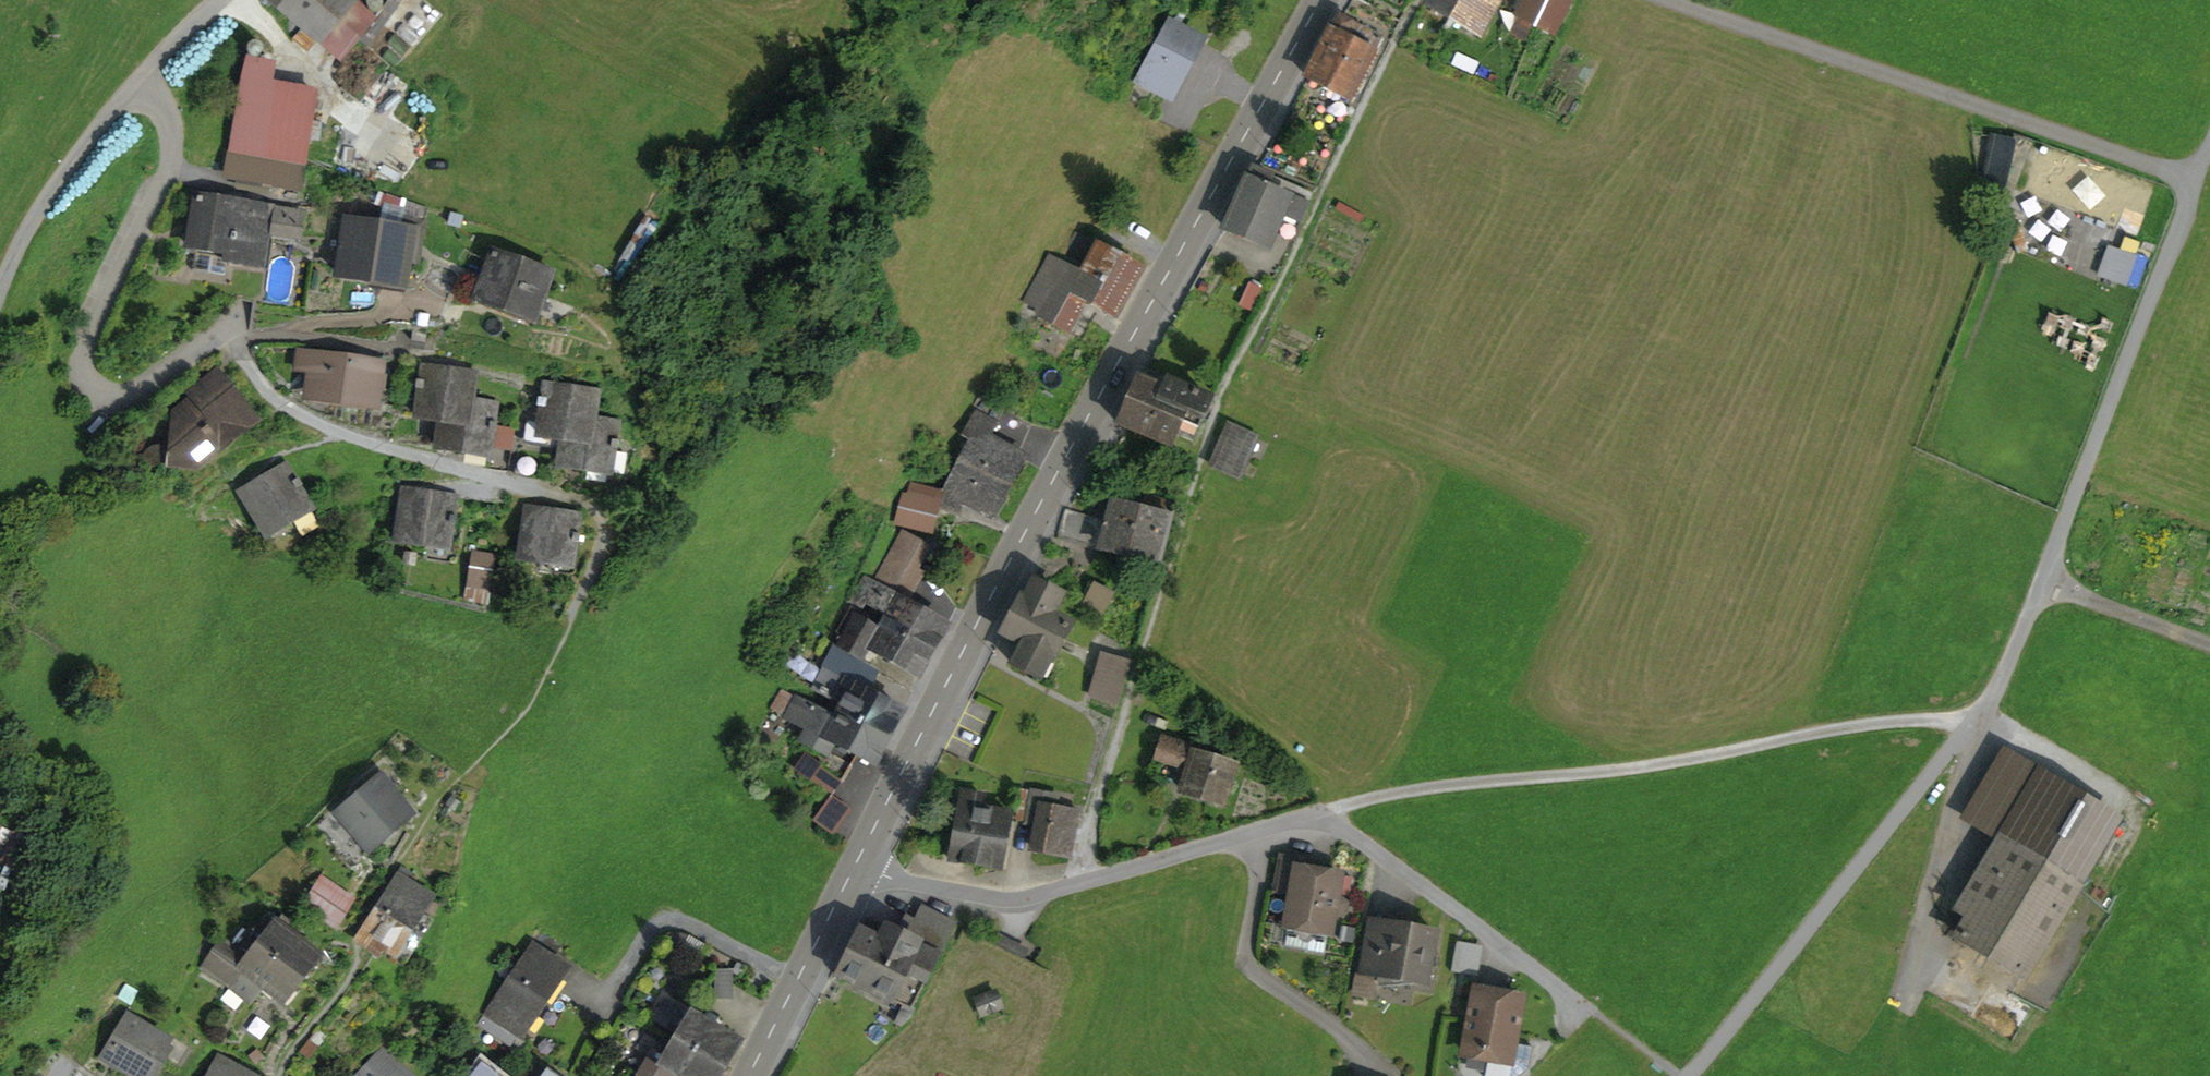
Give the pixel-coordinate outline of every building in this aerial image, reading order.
[(376,18),(368,12),(355,0),(274,0),(342,58),(376,18)] [(368,12),(366,6),(367,1),(368,0),(355,0),(368,12)] [(380,0),(368,0),(367,1),(366,6),(368,12),(377,13),(383,6),(380,0)] [(1401,9),(1406,0),(1397,0),(1394,5),(1401,9)] [(1431,5),(1456,20),(1467,0),(1434,0),(1431,5)] [(1501,0),(1467,0),(1456,20),(1482,34),(1501,0)] [(1519,13),(1536,23),(1548,0),(1526,0),(1519,13)] [(1572,0),(1548,0),(1536,23),(1555,32),(1572,0)] [(1351,100),(1382,38),(1338,15),(1307,77),(1351,100)] [(1141,73),(1174,92),(1203,41),(1183,29),(1168,21),(1140,73),(1141,73)] [(257,58),(263,52),(261,45),(253,43),(248,48),(251,57),(252,58),(254,58),(255,58),(257,58)] [(252,58),(251,57),(244,81),(232,151),(304,163),(315,95),(272,87),(277,63),(257,58),(255,58),(254,58),(252,58)] [(1169,101),(1174,92),(1141,73),(1135,83),(1169,101)] [(1994,144),(1986,180),(2003,184),(2013,143),(1993,138),(1992,144),(1994,144)] [(227,170),(301,183),(304,163),(232,151),(231,150),(227,170)] [(1298,224),(1311,194),(1253,169),(1226,228),(1267,245),(1272,231),(1277,216),(1298,224)] [(245,264),(247,256),(262,258),(266,231),(274,232),(298,236),(301,213),(197,196),(189,247),(196,248),(193,270),(225,275),(227,261),(245,264)] [(1272,231),(1292,238),(1298,224),(1277,216),(1272,231)] [(373,280),(374,272),(405,277),(412,231),(347,221),(339,275),(373,280)] [(245,266),(268,270),(274,232),(266,231),(262,258),(247,256),(245,264),(245,266)] [(1068,333),(1085,301),(1115,318),(1143,270),(1075,232),(1057,263),(1047,258),(1023,302),(1037,310),(1041,312),(1039,316),(1040,317),(1068,333)] [(478,295),(535,316),(551,274),(493,252),(478,295)] [(1251,309),(1260,289),(1250,284),(1241,304),(1251,309)] [(535,316),(478,295),(475,303),(532,324),(535,316)] [(1034,328),(1040,317),(1039,316),(1041,312),(1037,310),(1028,325),(1034,328)] [(315,356),(310,394),(374,403),(376,389),(378,373),(380,365),(315,356)] [(442,420),(467,424),(470,402),(474,374),(424,368),(423,382),(417,381),(416,388),(422,389),(418,417),(442,420)] [(190,391),(195,396),(219,377),(214,371),(190,391)] [(376,389),(383,390),(385,374),(378,373),(376,389)] [(171,465),(192,450),(215,451),(254,420),(219,377),(195,396),(176,411),(171,465)] [(1167,379),(1163,387),(1139,377),(1119,424),(1171,447),(1177,433),(1193,440),(1211,398),(1167,379)] [(564,438),(589,442),(592,421),(596,394),(547,387),(545,400),(539,399),(538,406),(544,407),(542,422),(540,435),(560,438),(564,438)] [(972,459),(1009,482),(1024,458),(987,437),(1004,408),(980,394),(972,409),(977,412),(962,435),(971,439),(958,460),(968,466),(972,459)] [(492,423),(494,406),(470,402),(467,424),(442,420),(439,447),(486,454),(484,468),(508,471),(512,447),(489,444),(491,430),(496,431),(497,425),(497,424),(492,423)] [(560,438),(540,435),(542,422),(527,420),(523,445),(558,449),(560,438)] [(616,424),(592,421),(589,442),(564,438),(560,465),(609,472),(612,449),(618,450),(619,443),(614,442),(616,424)] [(489,444),(512,447),(514,428),(497,425),(496,431),(491,430),(489,444)] [(1212,464),(1219,467),(1236,429),(1228,426),(1212,464)] [(1236,429),(1219,467),(1240,476),(1256,438),(1236,429)] [(171,465),(195,468),(215,451),(192,450),(171,465)] [(517,455),(515,474),(542,478),(544,459),(517,455)] [(968,466),(958,460),(946,480),(947,491),(952,493),(944,507),(956,512),(963,500),(990,515),(1009,482),(972,459),(968,466)] [(242,492),(267,535),(310,510),(297,489),(302,486),(298,480),(294,482),(285,467),(242,492)] [(929,531),(939,493),(905,483),(895,521),(929,531)] [(447,547),(450,524),(455,525),(456,518),(451,517),(454,499),(405,492),(398,540),(425,544),(447,547)] [(1149,496),(1145,509),(1141,508),(1131,554),(1159,562),(1174,503),(1149,496)] [(1102,550),(1103,547),(1131,554),(1141,508),(1102,497),(1101,501),(1099,507),(1110,510),(1108,520),(1097,517),(1089,515),(1066,509),(1058,538),(1102,550)] [(1101,501),(1093,499),(1089,515),(1097,517),(1099,507),(1101,501)] [(529,510),(522,558),(570,565),(574,542),(579,543),(580,535),(575,534),(577,517),(529,510)] [(423,559),(456,563),(461,526),(455,525),(450,524),(447,547),(425,544),(423,559)] [(873,584),(904,601),(920,573),(914,569),(928,546),(903,531),(873,584)] [(475,554),(471,581),(490,584),(494,557),(475,554)] [(933,651),(947,626),(904,601),(873,584),(865,579),(852,602),(862,609),(865,605),(886,617),(882,623),(933,651)] [(1034,581),(1024,599),(1021,598),(1002,634),(1021,645),(1012,664),(1035,676),(1035,675),(1045,656),(1051,659),(1052,660),(1070,624),(1051,614),(1061,595),(1034,581)] [(1093,586),(1081,608),(1101,618),(1112,596),(1093,586)] [(855,616),(838,646),(848,652),(861,660),(868,648),(918,677),(933,651),(882,623),(878,630),(855,616)] [(848,652),(838,646),(825,638),(816,654),(838,666),(848,652)] [(868,692),(880,672),(861,660),(848,652),(838,666),(834,674),(868,692)] [(1117,704),(1130,662),(1103,654),(1091,696),(1117,704)] [(1035,675),(1041,679),(1051,659),(1045,656),(1035,675)] [(843,705),(839,711),(890,737),(904,711),(868,692),(834,674),(811,662),(800,681),(843,705)] [(875,765),(890,737),(839,711),(835,718),(783,689),(773,707),(786,717),(809,730),(803,741),(825,753),(831,742),(875,765)] [(1188,769),(1181,790),(1223,803),(1235,767),(1207,758),(1186,751),(1188,746),(1162,737),(1156,758),(1188,769)] [(1211,748),(1190,741),(1188,746),(1186,751),(1207,758),(1211,748)] [(809,777),(833,794),(841,782),(817,765),(809,777)] [(382,777),(337,814),(366,850),(412,813),(382,777)] [(2050,817),(2051,814),(1990,778),(1967,816),(2003,838),(1959,910),(1972,918),(1960,938),(2022,975),(2078,883),(2064,874),(2085,839),(2050,817)] [(950,859),(999,868),(1009,815),(979,809),(981,795),(963,791),(950,859)] [(1037,824),(1033,847),(1070,855),(1079,812),(1054,807),(1057,797),(1032,792),(1029,806),(1041,808),(1037,824)] [(452,797),(448,803),(455,809),(459,803),(452,797)] [(816,819),(833,832),(848,811),(830,799),(816,819)] [(1026,821),(1037,824),(1041,808),(1029,806),(1026,821)] [(1334,917),(1345,913),(1347,903),(1337,895),(1338,892),(1349,894),(1352,878),(1316,871),(1296,867),(1298,859),(1280,856),(1275,888),(1291,891),(1285,926),(1288,927),(1328,934),(1331,934),(1334,917)] [(1296,867),(1316,871),(1318,863),(1298,859),(1296,867)] [(2075,863),(2070,869),(2071,876),(2076,881),(2084,881),(2089,875),(2088,868),(2083,863),(2075,863)] [(411,873),(402,867),(373,914),(418,941),(430,920),(420,913),(431,896),(406,880),(411,873)] [(304,903),(334,924),(351,899),(319,878),(304,903)] [(914,1009),(911,1008),(953,923),(924,908),(917,922),(908,918),(900,934),(886,927),(883,934),(879,940),(861,931),(844,967),(837,969),(839,975),(841,980),(847,978),(904,1005),(895,1022),(901,1025),(910,1017),(914,1009)] [(390,957),(404,966),(418,941),(373,914),(363,930),(364,931),(362,941),(377,951),(383,942),(395,950),(390,957)] [(260,926),(268,931),(258,945),(298,977),(316,955),(296,938),(301,932),(282,917),(277,923),(267,915),(260,926)] [(1428,978),(1429,978),(1437,933),(1386,924),(1383,936),(1367,933),(1361,966),(1377,969),(1377,974),(1411,980),(1412,975),(1428,978)] [(1284,946),(1324,953),(1328,934),(1288,927),(1284,946)] [(479,1025),(511,1045),(564,968),(552,959),(560,946),(541,933),(479,1025)] [(259,982),(281,999),(298,977),(258,945),(245,961),(219,943),(203,966),(230,986),(236,978),(254,989),(259,982)] [(1465,949),(1461,969),(1472,971),(1476,951),(1465,949)] [(733,999),(733,970),(715,970),(715,999),(733,999)] [(1378,987),(1427,983),(1428,978),(1412,975),(1411,980),(1377,974),(1378,987)] [(1367,996),(1370,977),(1358,975),(1355,994),(1367,996)] [(247,998),(254,989),(236,978),(230,986),(247,998)] [(1533,1047),(1514,1044),(1522,998),(1500,994),(1500,992),(1476,987),(1465,1049),(1484,1053),(1488,1058),(1485,1075),(1519,1075),(1529,1069),(1533,1047)] [(1001,1008),(995,991),(976,999),(982,1015),(1001,1008)] [(652,1018),(678,1034),(675,1039),(723,1068),(738,1043),(713,1027),(701,1021),(664,998),(652,1018)] [(713,1027),(716,1022),(705,1015),(701,1021),(713,1027)] [(105,1057),(136,1075),(145,1075),(146,1074),(163,1047),(166,1040),(129,1018),(105,1057)] [(308,1059),(325,1038),(316,1030),(299,1051),(308,1059)] [(723,1068),(675,1039),(669,1049),(646,1035),(637,1049),(649,1057),(638,1075),(718,1075),(723,1068)] [(150,1075),(154,1075),(169,1051),(163,1047),(146,1074),(150,1075)] [(413,1074),(383,1048),(356,1075),(411,1075),(413,1074)] [(220,1057),(209,1075),(255,1075),(220,1057)] [(482,1063),(472,1075),(496,1075),(482,1063)]
